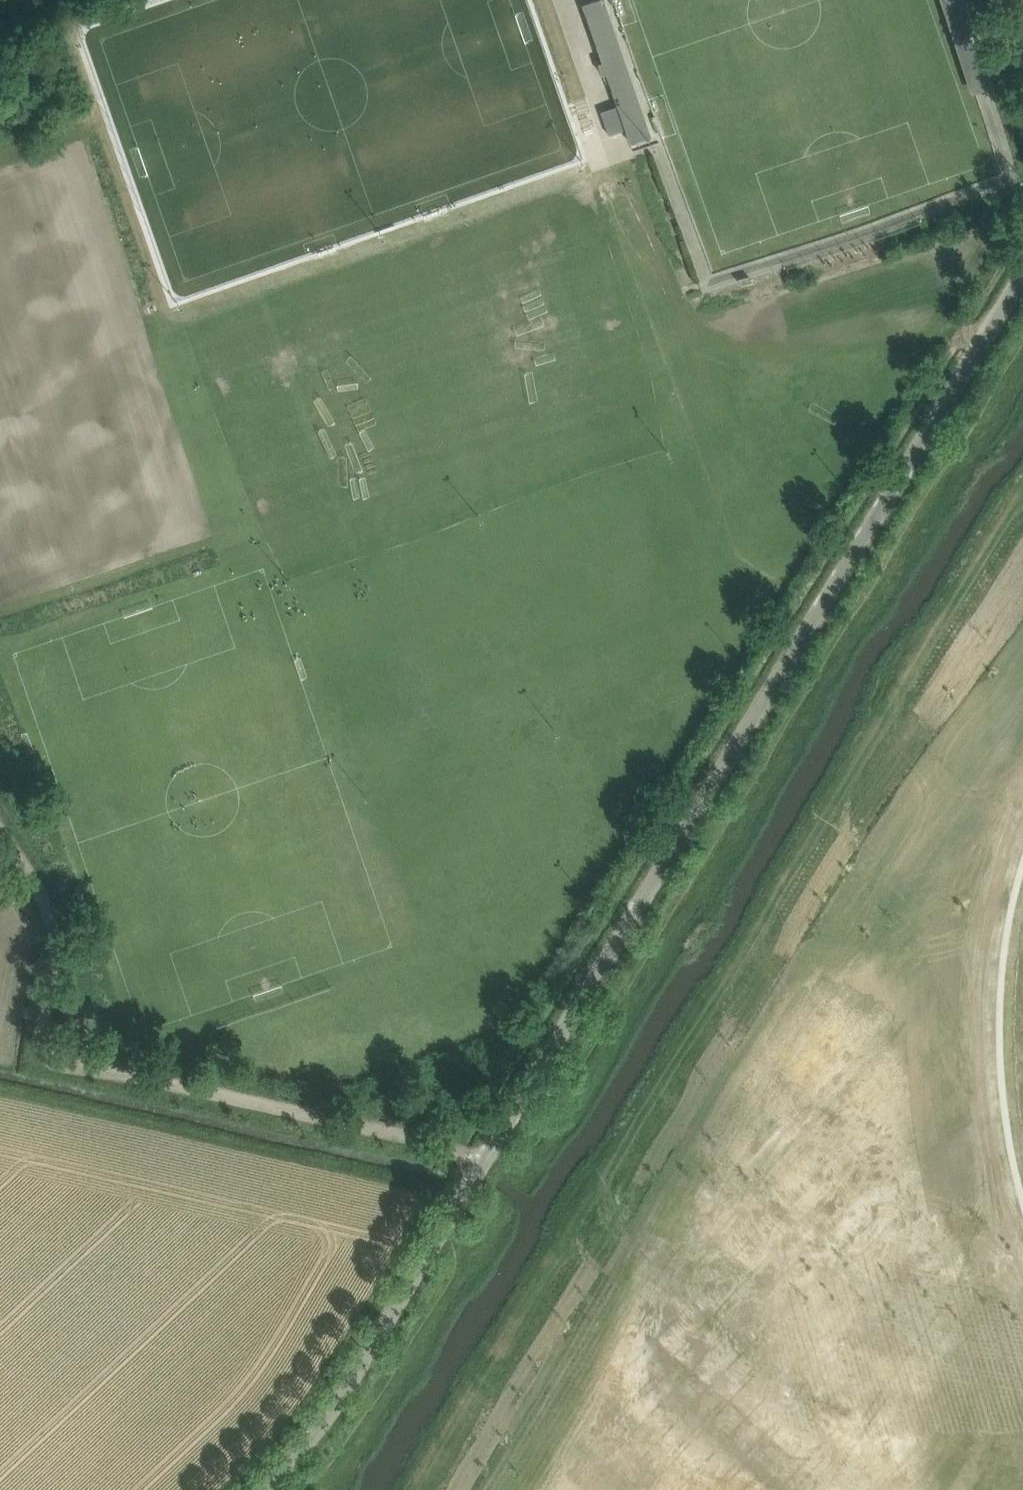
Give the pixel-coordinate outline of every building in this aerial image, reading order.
[(582,5),(616,106),(624,130),(630,145),(648,139),(652,137),(604,0),(597,0),(582,5)] [(624,130),(616,106),(600,112),(609,135),(624,130)]
